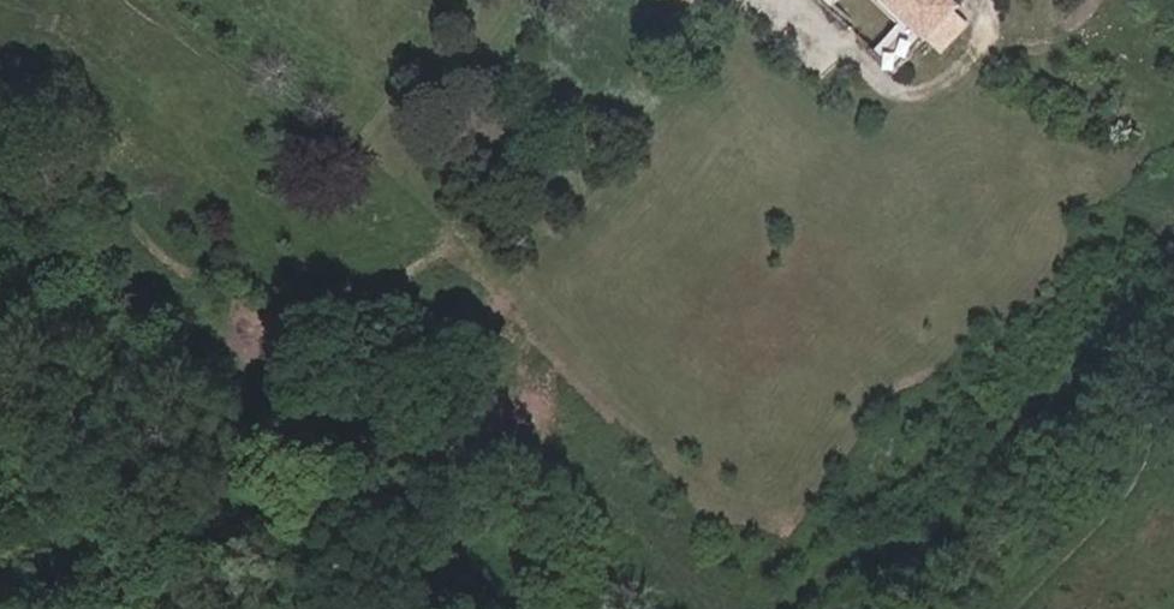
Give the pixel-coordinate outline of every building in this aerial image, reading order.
[(962,0),(828,0),(905,74),(971,9),(962,0)]
